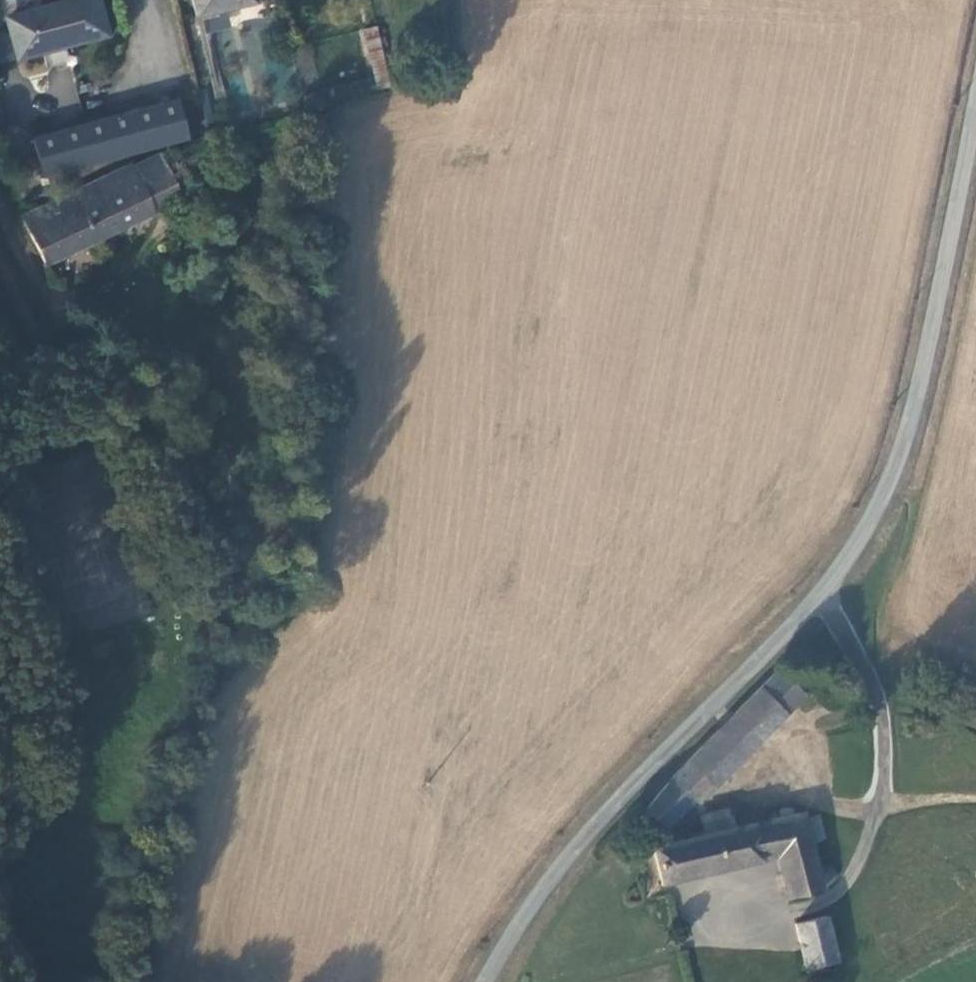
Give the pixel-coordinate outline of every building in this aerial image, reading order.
[(7,18),(18,59),(47,51),(50,58),(73,52),(72,45),(111,37),(102,0),(80,0),(7,18)] [(199,18),(258,2),(257,0),(195,0),(199,18)] [(386,72),(377,32),(368,34),(377,75),(386,72)] [(297,69),(304,100),(315,98),(307,66),(297,69)] [(46,177),(147,151),(192,140),(180,99),(35,137),(46,177)] [(31,237),(47,265),(180,196),(157,153),(23,221),(31,237)] [(736,716),(761,740),(804,695),(779,672),(736,716)] [(722,732),(747,755),(761,740),(736,716),(722,732)] [(722,732),(644,811),(667,832),(694,804),(698,807),(747,755),(722,732)] [(705,836),(654,848),(662,883),(762,859),(754,824),(733,829),(728,811),(700,818),(705,836)] [(806,812),(771,820),(779,855),(788,895),(821,887),(821,884),(826,884),(827,885),(832,885),(835,880),(835,872),(831,867),(824,867),(818,870),(811,843),(823,840),(818,815),(807,817),(806,812)] [(771,820),(754,824),(762,859),(779,855),(771,820)] [(838,961),(828,917),(795,924),(804,968),(838,961)]
